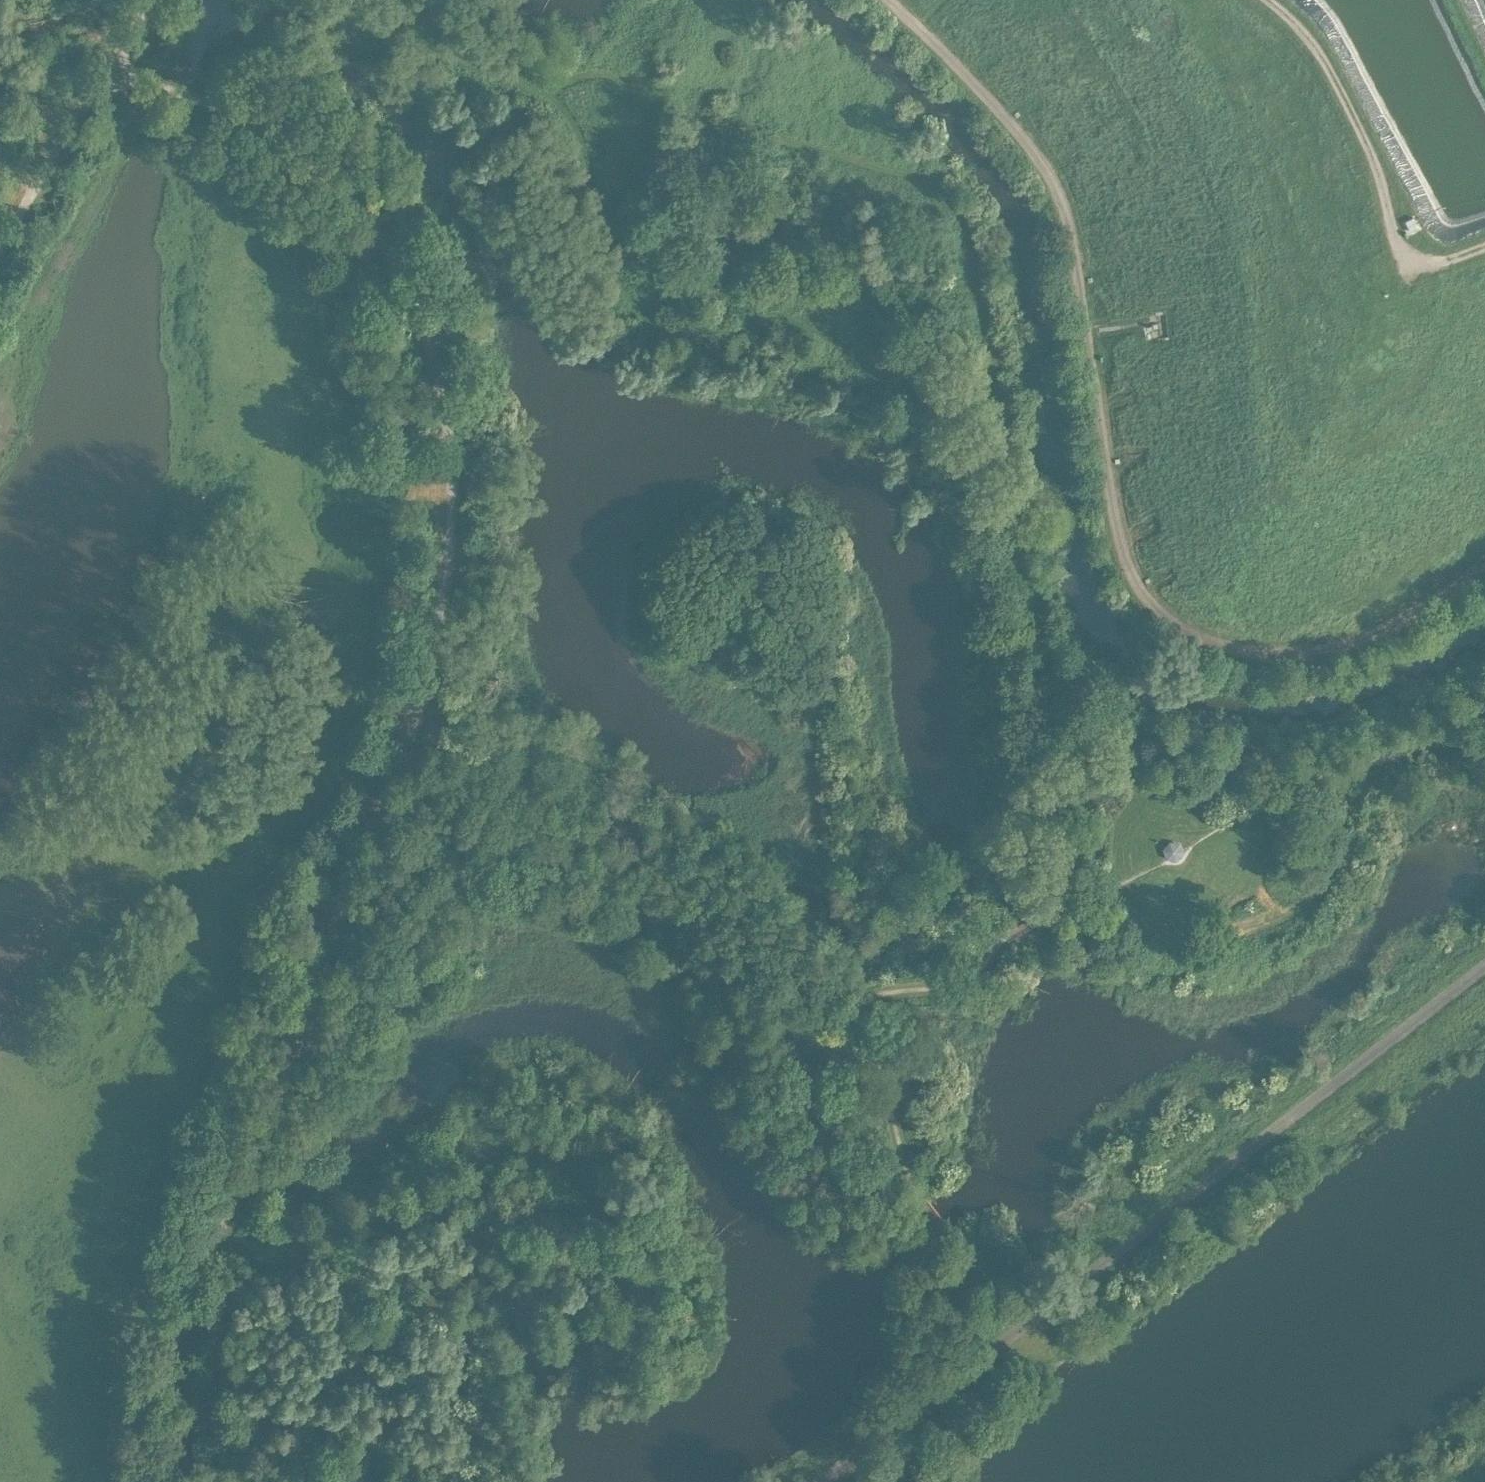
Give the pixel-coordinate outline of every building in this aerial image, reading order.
[(1184,852),(1180,843),(1169,842),(1162,852),(1166,860),(1178,861),(1184,852)]
